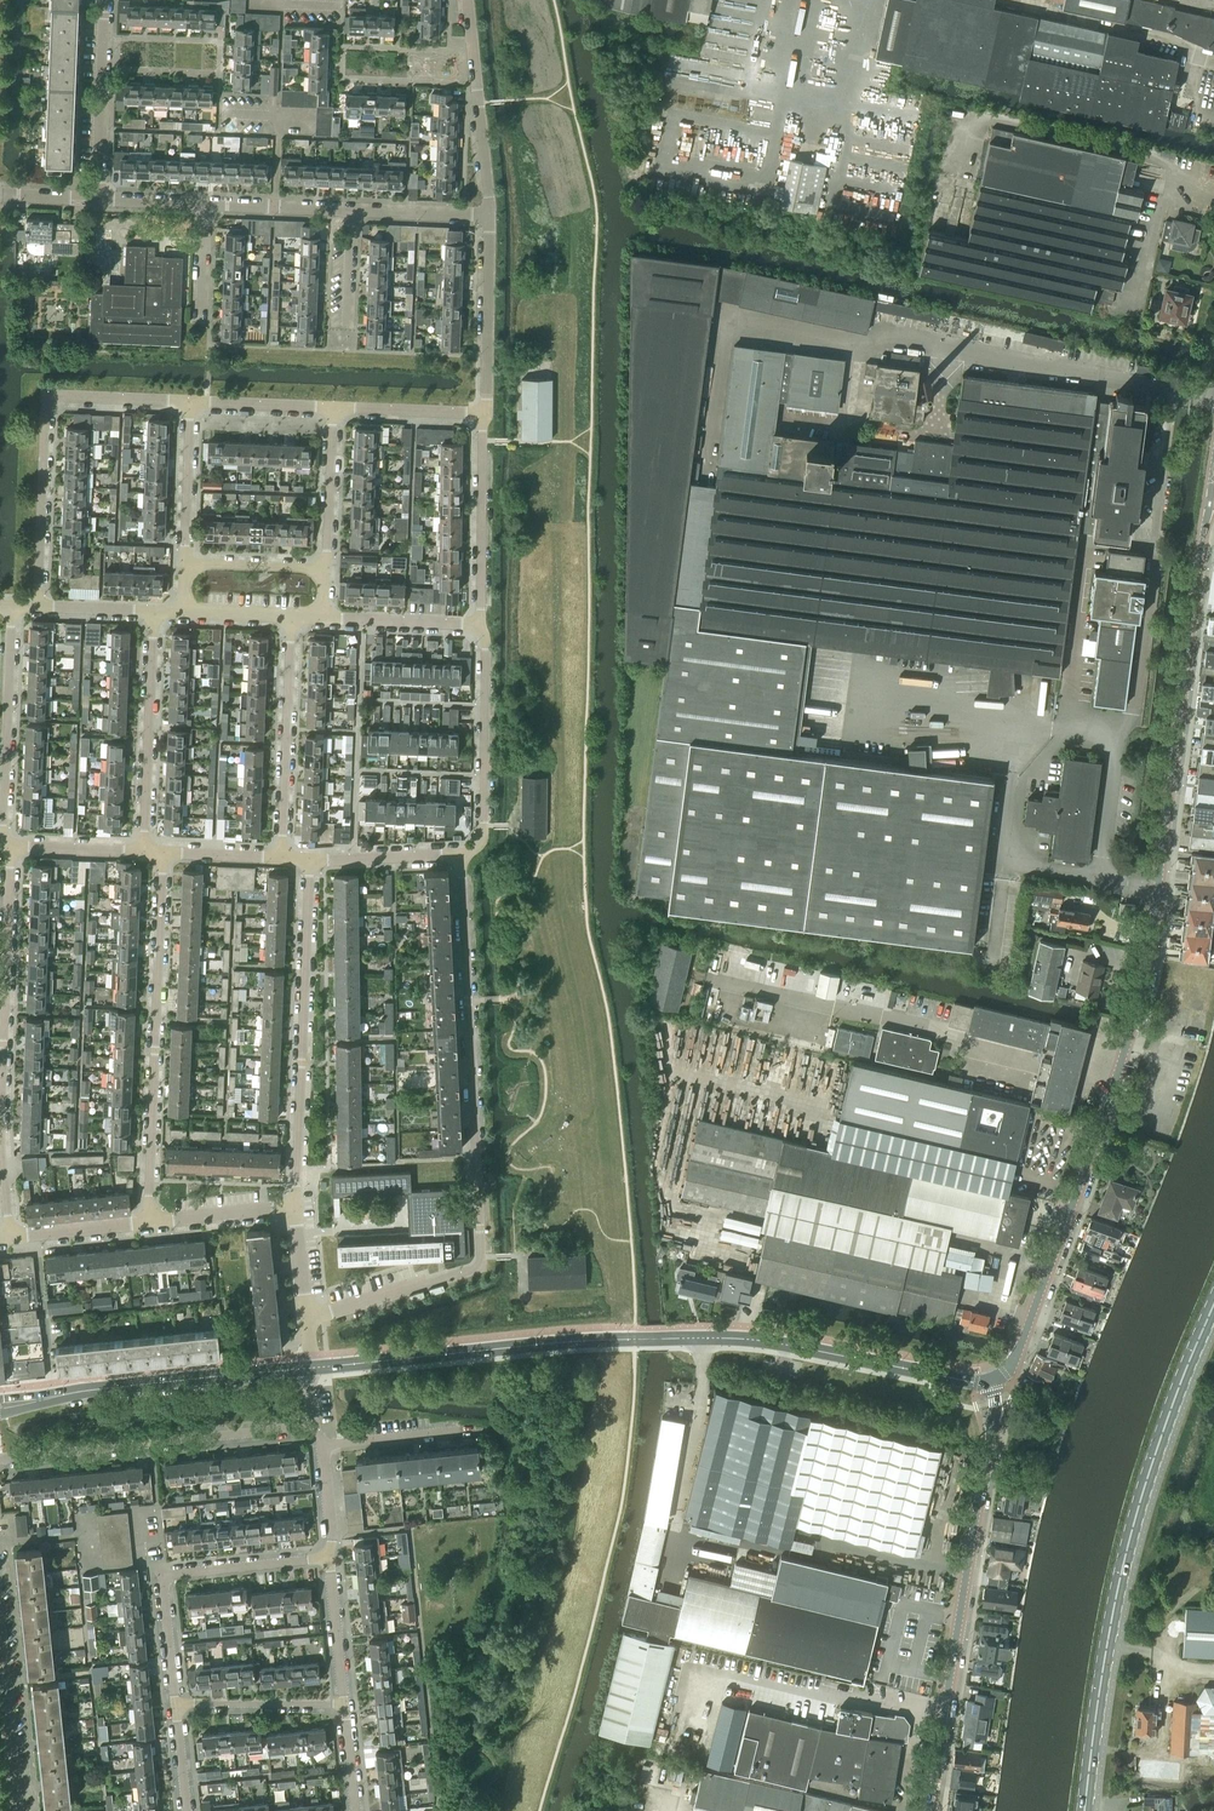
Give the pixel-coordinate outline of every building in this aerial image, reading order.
[(72,153),(79,0),(52,0),(45,164),(47,164),(46,175),(62,175),(62,168),(72,168),(72,153)] [(121,0),(120,20),(127,21),(127,26),(142,26),(143,6),(129,5),(130,1),(121,0)] [(187,8),(186,28),(201,28),(201,8),(194,8),(194,0),(187,0),(187,8)] [(601,5),(686,21),(687,19),(698,20),(707,22),(711,0),(602,0),(601,5)] [(880,37),(875,58),(892,62),(901,64),(900,66),(903,67),(918,0),(887,0),(880,37)] [(903,67),(1021,93),(1020,95),(1184,131),(1188,115),(1167,110),(1171,90),(1178,92),(1180,83),(1173,81),(1178,61),(1136,52),(1139,39),(989,7),(991,0),(918,0),(903,67)] [(1129,0),(1064,0),(1062,8),(1115,20),(1124,22),(1124,21),(1129,0)] [(1174,10),(1174,7),(1142,0),(1129,0),(1124,21),(1170,31),(1200,45),(1213,48),(1213,18),(1174,10)] [(201,8),(201,28),(215,29),(215,24),(225,24),(226,13),(229,13),(229,7),(229,6),(216,6),(216,1),(202,1),(201,8)] [(143,6),(142,26),(157,27),(157,7),(143,6)] [(422,6),(422,21),(442,21),(440,21),(440,16),(442,16),(442,7),(422,6)] [(157,7),(157,27),(171,27),(172,7),(157,7)] [(172,7),(171,27),(186,28),(187,8),(172,7)] [(350,15),(349,32),(355,33),(355,35),(364,35),(365,15),(365,8),(350,7),(350,15)] [(365,15),(364,35),(365,33),(369,33),(369,36),(379,36),(380,16),(365,15)] [(380,16),(379,36),(379,33),(384,34),(384,36),(394,36),(394,16),(380,16)] [(431,36),(439,36),(439,30),(442,31),(442,21),(422,21),(421,35),(413,35),(413,42),(430,43),(431,36)] [(310,40),(310,47),(328,48),(330,48),(330,38),(328,38),(328,33),(324,33),(324,29),(304,28),(304,39),(310,40)] [(233,29),(233,43),(253,44),(253,30),(251,30),(244,29),(233,29)] [(233,43),(232,58),(252,59),(259,60),(260,45),(253,45),(253,44),(233,43)] [(310,47),(309,62),(329,63),(330,53),(327,53),(328,48),(310,47)] [(232,58),(232,73),(251,73),(252,59),(232,58)] [(309,62),(309,77),(327,77),(329,77),(329,67),(327,67),(327,63),(329,63),(309,62)] [(232,73),(231,87),(234,87),(233,92),(246,93),(246,88),(251,88),(251,73),(232,73)] [(318,92),(318,106),(328,106),(329,82),(326,82),(327,77),(309,77),(308,91),(311,91),(318,92)] [(138,103),(139,83),(125,82),(124,91),(117,90),(116,109),(124,109),(125,102),(138,103)] [(153,103),(154,83),(139,83),(138,103),(139,103),(139,108),(145,108),(145,103),(153,103)] [(168,104),(169,84),(154,83),(153,103),(154,103),(153,110),(168,111),(169,104),(168,104)] [(182,105),(183,84),(169,84),(168,104),(169,104),(182,105)] [(197,105),(198,85),(183,84),(182,105),(197,105)] [(198,85),(197,105),(212,106),(212,105),(216,105),(217,92),(212,92),(212,85),(198,85)] [(346,112),(361,112),(362,92),(353,92),(353,95),(347,94),(346,112)] [(362,92),(361,112),(376,113),(376,92),(367,92),(367,95),(362,95),(362,92)] [(376,92),(376,113),(390,113),(391,93),(382,93),(381,96),(377,95),(377,93),(376,92)] [(391,93),(390,113),(405,114),(406,94),(396,93),(396,96),(391,96),(391,93)] [(432,94),(432,101),(439,102),(439,116),(459,117),(459,108),(457,108),(457,102),(451,102),(452,94),(432,94)] [(431,115),(430,130),(432,130),(458,131),(459,123),(456,122),(456,117),(459,117),(439,116),(431,115)] [(138,127),(138,119),(123,119),(123,127),(138,127)] [(360,130),(360,137),(367,137),(373,138),(374,126),(360,126),(360,130)] [(1009,145),(1012,131),(992,126),(989,140),(1009,145)] [(432,130),(432,136),(435,139),(435,145),(458,146),(458,137),(455,137),(456,132),(458,132),(458,131),(432,130)] [(989,140),(987,147),(979,182),(1137,218),(1143,190),(1119,184),(1125,157),(1081,147),(1012,131),(1009,145),(989,140)] [(136,141),(137,133),(122,132),(122,141),(136,141)] [(137,133),(136,141),(145,141),(145,133),(137,133)] [(225,137),(224,144),(224,146),(240,147),(240,137),(232,137),(225,137)] [(431,146),(431,159),(432,159),(437,160),(457,160),(457,151),(455,151),(455,146),(458,147),(458,146),(435,145),(432,145),(431,146)] [(114,169),(121,169),(120,178),(135,178),(136,158),(128,158),(128,151),(114,151),(114,169)] [(180,160),(179,180),(193,181),(194,161),(195,161),(195,153),(185,152),(180,152),(180,160)] [(150,179),(150,159),(136,158),(135,178),(150,179)] [(281,160),(280,175),(285,175),(285,185),(299,185),(300,165),(301,161),(301,159),(281,158),(281,160)] [(816,214),(827,166),(790,158),(780,206),(816,214)] [(164,180),(165,160),(150,159),(150,179),(164,180)] [(179,180),(180,160),(165,160),(164,180),(179,180)] [(437,160),(437,174),(457,175),(457,166),(454,166),(455,161),(457,161),(457,160),(437,160)] [(209,161),(195,161),(194,161),(193,181),(208,181),(209,161)] [(223,182),(223,162),(209,161),(208,181),(223,182)] [(237,183),(238,162),(223,162),(223,182),(237,183)] [(252,183),(253,163),(238,162),(237,183),(252,183)] [(253,163),(252,183),(267,184),(267,164),(253,163)] [(373,168),(372,188),(387,189),(388,169),(388,164),(373,163),(373,168)] [(300,165),(299,185),(314,186),(315,166),(300,165)] [(315,166),(314,186),(329,186),(329,166),(315,166)] [(329,166),(329,186),(343,187),(344,167),(329,166)] [(344,167),(343,187),(358,188),(359,168),(344,167)] [(359,168),(358,188),(372,188),(373,168),(359,168)] [(388,169),(387,189),(402,189),(403,169),(388,169)] [(410,172),(409,187),(417,187),(418,173),(410,172)] [(433,188),(433,196),(451,197),(451,189),(456,189),(456,180),(454,180),(454,175),(457,175),(437,174),(436,188),(433,188)] [(1137,218),(979,182),(967,238),(928,230),(918,272),(1090,310),(1097,282),(1121,288),(1128,259),(1121,258),(1131,217),(1137,218)] [(417,189),(409,189),(409,199),(417,199),(417,189)] [(78,252),(83,252),(84,224),(70,223),(69,229),(52,229),(53,219),(26,218),(25,239),(26,239),(26,244),(26,246),(27,248),(29,250),(30,251),(33,253),(35,253),(44,253),(44,252),(78,254),(78,252)] [(264,219),(263,235),(264,235),(270,235),(271,219),(264,219)] [(1173,220),(1169,239),(1172,240),(1170,248),(1183,252),(1186,252),(1189,251),(1192,250),(1194,249),(1195,247),(1197,245),(1197,243),(1200,230),(1192,227),(1192,224),(1173,220)] [(301,251),(319,252),(320,237),(317,237),(317,226),(304,225),(304,237),(302,236),(301,251)] [(241,234),(242,229),(229,228),(228,233),(226,233),(225,248),(243,249),(243,241),(250,241),(250,234),(249,234),(241,234)] [(445,257),(463,258),(464,243),(461,243),(462,229),(449,229),(448,243),(446,242),(445,257)] [(370,239),(370,254),(388,255),(388,256),(393,256),(393,255),(393,240),(386,240),(370,239)] [(90,340),(180,344),(181,306),(182,259),(154,257),(155,248),(126,247),(124,293),(92,292),(90,340)] [(225,248),(225,263),(242,264),(242,259),(247,259),(248,258),(249,249),(243,249),(225,248)] [(318,267),(319,252),(301,251),(300,266),(318,267)] [(630,353),(625,658),(665,662),(638,871),(636,892),(669,896),(668,908),(971,947),(974,926),(993,779),(926,771),(924,747),(907,748),(909,768),(791,753),(806,642),(990,666),(1013,669),(1059,675),(1064,638),(1068,638),(1069,625),(1066,624),(1078,531),(1093,416),(959,399),(953,445),(915,440),(914,448),(908,447),(907,451),(843,443),(838,480),(828,479),(828,484),(802,480),(806,453),(831,457),(833,441),(794,436),(795,432),(786,431),(786,434),(773,433),(778,401),(784,352),(734,346),(715,486),(698,484),(690,483),(694,447),(698,448),(700,448),(701,436),(698,435),(696,435),(698,416),(713,298),(866,332),(871,309),(938,323),(940,313),(874,299),(717,266),(630,252),(630,303),(631,302),(630,353)] [(370,254),(369,270),(387,270),(388,256),(388,255),(370,254)] [(462,273),(463,258),(445,257),(445,263),(438,266),(438,272),(445,273),(445,272),(462,273)] [(1157,257),(1154,270),(1161,271),(1164,258),(1157,257)] [(242,264),(225,263),(224,278),(242,279),(244,279),(246,279),(246,264),(242,264)] [(317,282),(318,267),(300,266),(300,281),(317,282)] [(369,270),(369,284),(386,285),(387,270),(369,270)] [(462,288),(462,273),(445,272),(445,273),(444,287),(462,288)] [(224,278),(223,293),(241,294),(241,287),(244,287),(244,279),(242,279),(224,278)] [(317,297),(317,282),(300,281),(299,296),(317,297)] [(369,284),(368,299),(386,300),(386,285),(369,284)] [(461,303),(462,288),(444,287),(444,288),(436,288),(436,302),(461,303)] [(1189,308),(1192,299),(1190,298),(1190,295),(1185,294),(1186,290),(1176,287),(1175,291),(1167,289),(1161,316),(1168,318),(1167,321),(1176,323),(1177,320),(1185,321),(1188,308),(1189,308)] [(223,293),(223,308),(240,309),(241,301),(248,301),(248,294),(241,294),(223,293)] [(299,303),(298,305),(298,311),(316,312),(317,297),(299,296),(292,296),(292,303),(299,303)] [(368,299),(367,314),(385,315),(390,316),(390,315),(391,301),(386,301),(386,300),(368,299)] [(461,318),(461,303),(436,302),(435,308),(443,309),(443,317),(461,318)] [(240,317),(240,309),(223,308),(222,323),(242,324),(247,324),(247,317),(240,317)] [(315,327),(316,312),(298,311),(298,326),(315,327)] [(367,314),(367,329),(384,330),(385,315),(367,314)] [(460,333),(461,318),(443,317),(442,332),(460,333)] [(1145,318),(1143,327),(1150,329),(1152,319),(1145,318)] [(242,339),(242,324),(222,323),(222,338),(222,342),(230,342),(231,338),(242,339)] [(298,326),(292,326),(291,332),(297,332),(297,340),(291,340),(291,345),(313,346),(314,342),(315,342),(315,327),(298,326)] [(367,329),(366,344),(366,348),(375,349),(383,349),(384,337),(390,337),(391,330),(384,330),(367,329)] [(459,348),(460,333),(442,332),(441,347),(459,348)] [(1025,332),(1023,342),(1061,351),(1063,341),(1025,332)] [(784,352),(778,401),(787,402),(787,403),(837,410),(844,360),(794,353),(784,352)] [(921,421),(923,404),(924,404),(925,404),(926,404),(927,404),(928,403),(928,402),(929,402),(929,401),(929,400),(929,399),(928,398),(927,397),(926,397),(925,397),(924,397),(924,395),(915,394),(920,356),(891,352),(889,366),(865,362),(864,373),(875,374),(870,415),(897,418),(896,426),(910,428),(911,420),(921,421)] [(1149,374),(1150,366),(1137,364),(1136,371),(1149,374)] [(962,375),(959,399),(1093,416),(1095,401),(1096,393),(962,375)] [(931,384),(931,383),(931,382),(931,381),(930,380),(930,379),(929,379),(928,379),(928,378),(927,378),(926,378),(925,378),(924,379),(923,379),(922,380),(922,381),(922,382),(921,382),(921,383),(921,384),(922,385),(922,386),(923,387),(924,387),(924,388),(925,388),(926,388),(927,388),(928,388),(929,387),(930,387),(930,386),(931,386),(931,385),(931,384)] [(522,379),(522,409),(517,409),(517,419),(522,419),(522,438),(552,439),(552,379),(522,379)] [(1093,416),(1078,531),(1125,537),(1128,513),(1137,514),(1145,458),(1136,456),(1142,407),(1129,405),(1131,395),(1116,393),(1114,403),(1095,401),(1093,416)] [(74,413),(74,428),(83,428),(83,414),(74,413)] [(91,415),(90,429),(94,429),(97,429),(104,429),(105,415),(98,415),(91,415)] [(148,434),(168,435),(169,420),(159,420),(154,420),(149,420),(148,420),(148,434)] [(355,428),(354,443),(382,444),(383,424),(359,423),(359,428),(355,428)] [(67,427),(66,442),(87,443),(93,443),(94,429),(90,429),(83,428),(74,428),(67,427)] [(404,444),(411,444),(411,428),(402,428),(401,445),(404,445),(404,444)] [(148,434),(147,449),(168,449),(168,435),(148,434)] [(112,444),(119,444),(119,436),(107,436),(107,444),(112,444)] [(222,461),(223,442),(208,441),(208,461),(222,461)] [(66,442),(65,457),(93,458),(93,443),(87,443),(66,442)] [(237,462),(238,442),(223,442),(222,461),(237,462)] [(251,462),(252,443),(238,442),(237,462),(251,462)] [(266,463),(267,444),(252,443),(251,462),(266,463)] [(354,443),(354,457),(382,458),(382,444),(354,443)] [(441,457),(461,458),(462,443),(452,443),(445,443),(441,443),(441,457)] [(281,463),(281,444),(267,444),(266,463),(266,471),(273,471),(275,466),(280,466),(280,463),(281,463)] [(295,464),(296,445),(281,444),(281,463),(295,464)] [(296,445),(295,464),(310,464),(311,445),(296,445)] [(141,449),(140,463),(167,464),(168,449),(147,449),(141,449)] [(806,453),(802,480),(828,484),(828,479),(831,457),(806,453)] [(65,457),(65,471),(91,472),(92,472),(93,458),(65,457)] [(354,457),(353,472),(374,473),(375,459),(382,459),(382,458),(354,457)] [(461,472),(461,458),(441,457),(441,472),(461,472)] [(167,464),(140,463),(139,478),(146,478),(167,479),(167,464)] [(65,471),(64,486),(92,487),(90,487),(91,472),(65,471)] [(353,472),(353,487),(374,487),(374,473),(353,472)] [(415,478),(414,487),(421,487),(422,487),(423,472),(421,472),(415,472),(415,478)] [(461,487),(461,472),(441,472),(440,487),(461,487)] [(166,493),(167,479),(146,478),(145,493),(166,493)] [(64,486),(64,500),(85,501),(91,501),(92,487),(64,486)] [(353,487),(352,501),(373,502),(374,487),(353,487)] [(461,502),(461,487),(440,487),(440,501),(438,501),(461,502)] [(139,507),(145,507),(166,508),(166,493),(145,493),(140,492),(139,507)] [(211,498),(211,508),(220,508),(221,499),(212,498),(211,498)] [(64,500),(63,515),(84,516),(85,501),(64,500)] [(352,501),(352,516),(373,516),(373,502),(352,501)] [(461,516),(461,502),(438,501),(438,510),(433,510),(433,516),(440,516),(461,516)] [(165,523),(166,508),(145,507),(144,522),(165,523)] [(413,507),(413,516),(419,516),(426,516),(427,507),(420,507),(413,507)] [(202,513),(202,520),(205,520),(204,539),(219,540),(220,516),(221,516),(221,514),(220,514),(202,513)] [(63,515),(63,530),(84,530),(90,531),(91,516),(84,516),(63,515)] [(234,521),(234,540),(248,541),(249,522),(249,515),(235,515),(235,516),(234,521)] [(220,516),(219,540),(234,540),(234,521),(235,516),(221,516),(220,516)] [(352,516),(351,530),(372,531),(378,532),(379,532),(379,531),(380,517),(380,516),(373,516),(352,516)] [(461,531),(461,516),(440,516),(440,531),(461,531)] [(278,523),(278,542),(292,542),(293,523),(293,517),(287,517),(286,523),(278,523)] [(293,523),(292,542),(307,543),(307,541),(313,541),(313,518),(293,517),(293,523)] [(394,523),(394,532),(401,532),(407,532),(408,524),(408,518),(394,518),(394,523)] [(144,536),(144,542),(157,542),(157,537),(164,537),(165,523),(144,522),(144,536)] [(249,522),(248,541),(263,541),(264,522),(249,522)] [(264,522),(263,541),(278,542),(278,523),(264,522)] [(63,530),(62,544),(83,545),(83,536),(88,536),(89,534),(90,531),(84,530),(63,530)] [(351,530),(351,545),(372,546),(378,546),(378,532),(372,531),(351,530)] [(460,546),(461,531),(440,531),(440,546),(460,546)] [(394,532),(394,541),(401,541),(407,541),(407,532),(401,532),(394,532)] [(62,544),(61,559),(82,560),(83,545),(62,544)] [(411,559),(421,559),(422,560),(423,545),(418,544),(418,545),(412,545),(411,559)] [(134,546),(134,551),(147,552),(146,555),(149,555),(149,547),(134,546)] [(460,560),(460,546),(440,546),(440,560),(460,560)] [(149,547),(149,555),(164,555),(164,547),(149,547)] [(1141,577),(1144,555),(1108,550),(1105,573),(1095,571),(1090,601),(1091,601),(1089,613),(1099,614),(1094,655),(1099,656),(1093,702),(1124,706),(1135,619),(1138,619),(1144,577),(1141,577)] [(341,554),(340,566),(347,567),(347,563),(362,564),(362,555),(348,554),(341,554)] [(362,555),(362,564),(377,564),(377,556),(362,555)] [(392,557),(391,562),(392,562),(392,568),(406,568),(406,557),(392,557)] [(61,559),(61,573),(69,574),(77,574),(82,574),(82,560),(61,559)] [(433,560),(433,568),(433,574),(440,574),(440,575),(460,575),(460,560),(440,560),(433,560)] [(148,573),(149,566),(133,565),(133,572),(134,572),(133,592),(148,592),(148,573)] [(148,573),(148,592),(162,593),(162,591),(168,591),(169,574),(155,573),(155,566),(149,566),(148,573)] [(118,591),(119,572),(104,571),(103,591),(118,591)] [(134,572),(133,572),(119,572),(118,591),(133,592),(134,572)] [(69,574),(69,587),(76,588),(77,574),(69,574)] [(77,574),(76,588),(84,588),(84,574),(82,574),(77,574)] [(84,574),(84,588),(92,588),(92,574),(84,574)] [(460,590),(460,575),(440,575),(440,589),(446,589),(446,603),(457,604),(457,590),(460,590)] [(339,582),(339,598),(346,599),(346,601),(361,602),(361,582),(361,576),(356,576),(355,582),(339,582)] [(376,583),(375,602),(390,603),(391,583),(391,578),(376,577),(376,583)] [(361,582),(361,602),(375,602),(376,583),(361,582)] [(391,583),(390,603),(404,603),(405,584),(391,583)] [(1209,617),(1207,633),(1205,633),(1205,640),(1213,641),(1213,617),(1209,617)] [(31,621),(31,642),(47,642),(53,643),(54,622),(31,621)] [(65,628),(64,643),(74,644),(75,643),(81,644),(81,628),(81,623),(65,622),(65,623),(65,628)] [(86,629),(85,644),(91,644),(100,645),(101,624),(96,624),(93,623),(86,623),(86,629)] [(113,631),(112,645),(129,646),(129,632),(113,631)] [(172,648),(189,648),(189,634),(173,633),(172,648)] [(310,653),(326,654),(333,654),(334,635),(315,634),(315,639),(310,639),(310,653)] [(364,662),(364,679),(370,680),(370,681),(380,681),(382,656),(382,643),(382,635),(376,635),(376,643),(376,650),(371,650),(371,662),(364,662)] [(249,651),(266,651),(267,637),(250,636),(249,651)] [(445,639),(444,654),(446,654),(452,654),(452,651),(452,646),(452,639),(447,639),(445,639)] [(47,657),(47,642),(31,642),(30,656),(47,657)] [(382,656),(380,681),(390,681),(391,656),(392,644),(386,643),(385,656),(382,656)] [(391,656),(390,681),(400,682),(402,652),(402,646),(402,644),(396,644),(395,657),(391,656)] [(112,645),(111,659),(128,660),(129,646),(112,645)] [(188,662),(189,648),(172,648),(171,662),(188,662)] [(1205,649),(1203,666),(1202,666),(1201,672),(1213,674),(1212,684),(1213,684),(1213,650),(1205,649)] [(242,665),(249,665),(266,666),(266,651),(249,651),(243,651),(242,665)] [(451,662),(451,684),(460,684),(470,685),(471,657),(456,656),(457,651),(452,651),(452,654),(451,662)] [(402,652),(400,682),(410,682),(411,661),(412,652),(406,652),(402,652)] [(411,661),(410,682),(420,683),(421,661),(422,661),(422,652),(412,652),(411,661)] [(326,668),(326,654),(310,653),(309,668),(326,668)] [(431,662),(430,683),(440,683),(441,662),(442,653),(432,653),(431,662)] [(46,671),(47,657),(30,656),(29,670),(46,671)] [(111,659),(111,674),(128,674),(128,669),(132,669),(132,660),(128,660),(111,659)] [(421,661),(420,683),(430,683),(431,662),(422,661),(421,661)] [(188,663),(188,662),(171,662),(171,676),(194,677),(195,663),(188,663)] [(441,662),(440,683),(451,684),(451,662),(441,662)] [(265,680),(266,666),(249,665),(248,679),(265,680)] [(325,682),(326,668),(309,668),(309,682),(325,682)] [(46,671),(29,670),(29,685),(48,685),(49,672),(46,671)] [(111,674),(110,688),(127,689),(128,674),(111,674)] [(194,691),(194,677),(171,676),(170,690),(194,691)] [(265,694),(265,680),(248,679),(248,693),(248,694),(265,694)] [(332,683),(325,682),(309,682),(308,696),(325,697),(325,696),(331,697),(332,683)] [(1197,715),(1206,716),(1209,716),(1209,717),(1213,718),(1213,684),(1212,684),(1202,682),(1200,699),(1198,699),(1198,705),(1197,715)] [(48,686),(48,685),(29,685),(28,699),(45,700),(45,699),(46,686),(48,686)] [(110,701),(110,702),(126,703),(127,689),(110,688),(110,701)] [(193,706),(194,691),(170,690),(170,705),(186,706),(193,706)] [(410,692),(410,699),(411,699),(420,700),(420,692),(410,692)] [(420,692),(420,700),(421,700),(430,700),(430,693),(430,692),(420,692)] [(248,694),(248,693),(241,693),(241,707),(264,708),(265,694),(248,694)] [(324,711),(325,697),(308,696),(307,710),(324,711)] [(52,699),(45,699),(45,700),(28,699),(28,713),(30,713),(30,717),(51,718),(52,699)] [(103,702),(102,716),(126,717),(126,703),(110,702),(110,701),(103,701),(103,702)] [(186,720),(186,706),(170,705),(169,719),(176,719),(176,725),(191,726),(191,720),(186,720)] [(263,723),(264,708),(241,707),(240,722),(263,723)] [(447,752),(447,754),(448,754),(447,759),(457,759),(457,755),(457,752),(458,733),(453,732),(453,729),(453,724),(459,724),(459,717),(460,709),(449,708),(449,711),(449,716),(449,724),(449,729),(448,729),(448,732),(447,752)] [(323,725),(324,711),(307,710),(307,725),(323,725)] [(102,716),(102,730),(125,731),(126,717),(102,716)] [(1209,716),(1206,716),(1204,732),(1202,732),(1202,738),(1203,739),(1202,746),(1213,747),(1213,718),(1209,717),(1209,716)] [(227,734),(228,721),(221,721),(221,739),(235,740),(235,735),(227,734)] [(263,737),(263,723),(240,722),(239,740),(253,740),(254,737),(263,737)] [(27,725),(27,739),(48,740),(49,726),(27,725)] [(362,735),(361,755),(377,756),(378,730),(368,729),(368,735),(362,735)] [(377,756),(377,759),(387,759),(387,752),(388,730),(378,730),(377,756)] [(388,730),(387,752),(397,752),(398,730),(388,730)] [(398,730),(397,752),(407,753),(408,731),(398,730)] [(169,731),(168,745),(191,746),(192,732),(169,731)] [(408,731),(407,753),(417,753),(418,731),(408,731)] [(418,731),(417,753),(427,753),(428,732),(418,731)] [(428,732),(427,753),(437,754),(438,732),(428,732)] [(438,732),(437,754),(447,754),(447,752),(448,732),(438,732)] [(306,751),(323,751),(323,737),(306,736),(306,751)] [(27,739),(26,754),(48,755),(48,740),(27,739)] [(210,747),(217,747),(217,739),(210,739),(209,742),(202,742),(202,746),(210,747)] [(108,743),(107,757),(124,758),(125,743),(108,743)] [(168,745),(167,759),(184,760),(190,760),(191,746),(168,745)] [(1202,746),(1200,762),(1199,762),(1198,768),(1199,768),(1198,775),(1213,777),(1213,747),(1202,746)] [(246,749),(245,763),(262,763),(262,749),(246,749)] [(323,752),(323,751),(306,751),(305,765),(322,766),(329,766),(330,752),(323,752)] [(26,754),(26,768),(47,769),(48,755),(26,754)] [(1087,858),(1099,762),(1088,760),(1088,756),(1077,754),(1076,759),(1064,757),(1059,790),(1053,789),(1052,794),(1043,793),(1042,800),(1028,798),(1025,821),(1039,823),(1039,827),(1055,829),(1051,853),(1063,855),(1063,859),(1074,861),(1075,856),(1087,858)] [(107,757),(107,771),(123,772),(124,758),(107,757)] [(184,774),(184,760),(167,759),(167,774),(184,774)] [(238,762),(237,777),(245,777),(261,778),(262,763),(245,763),(238,762)] [(322,780),(322,766),(305,765),(305,779),(322,780)] [(26,768),(25,782),(42,783),(47,783),(47,769),(26,768)] [(99,785),(123,786),(123,772),(107,771),(100,771),(99,785)] [(190,775),(184,774),(167,774),(166,788),(190,789),(190,775)] [(1198,775),(1196,791),(1195,791),(1194,797),(1195,798),(1195,805),(1213,807),(1213,777),(1198,775)] [(238,785),(237,791),(244,791),(261,792),(261,778),(245,777),(244,786),(238,785)] [(376,787),(377,778),(365,777),(364,777),(364,786),(376,787)] [(399,777),(399,788),(407,788),(408,777),(399,777)] [(523,777),(522,819),(522,822),(520,822),(520,830),(522,830),(522,837),(546,837),(547,777),(523,777)] [(447,785),(446,793),(456,793),(456,786),(460,786),(460,779),(447,778),(447,785)] [(328,780),(322,780),(305,779),(304,794),(328,794),(328,780)] [(406,800),(405,821),(415,821),(416,800),(417,779),(411,779),(410,797),(406,797),(406,800)] [(25,782),(25,796),(41,797),(42,796),(42,783),(25,782)] [(99,785),(99,799),(106,800),(122,800),(123,786),(99,785)] [(166,788),(166,802),(183,803),(189,803),(190,789),(166,788)] [(237,800),(237,805),(244,805),(260,806),(261,792),(244,791),(244,800),(237,800)] [(396,799),(395,820),(405,821),(406,800),(406,797),(406,791),(396,791),(396,799)] [(327,800),(328,794),(304,794),(304,808),(320,808),(325,808),(326,800),(327,800)] [(25,796),(24,811),(46,812),(46,811),(46,797),(42,796),(41,797),(25,796)] [(359,800),(358,819),(375,820),(376,798),(366,798),(366,801),(359,800)] [(375,820),(375,825),(385,826),(385,820),(386,799),(376,798),(375,820)] [(386,799),(385,820),(395,820),(396,799),(386,799)] [(106,800),(105,814),(122,815),(122,800),(106,800)] [(416,800),(415,821),(425,822),(426,801),(416,800)] [(426,801),(425,822),(435,822),(436,801),(426,801)] [(435,822),(435,829),(444,829),(445,823),(446,801),(436,801),(435,822)] [(445,823),(444,829),(454,829),(454,823),(455,823),(456,802),(446,801),(445,823)] [(166,802),(165,816),(182,817),(183,803),(166,802)] [(237,814),(237,819),(243,819),(260,820),(260,806),(244,805),(243,814),(237,814)] [(1195,805),(1193,821),(1191,821),(1190,827),(1192,827),(1191,835),(1189,847),(1213,850),(1213,837),(1211,836),(1212,822),(1213,822),(1213,807),(1195,805)] [(320,823),(320,808),(304,808),(303,822),(320,823)] [(24,811),(24,825),(53,826),(54,812),(46,811),(46,812),(24,811)] [(68,812),(65,812),(64,827),(73,827),(74,813),(68,812)] [(99,814),(98,828),(104,828),(121,829),(122,815),(105,814),(99,814)] [(181,831),(182,817),(165,816),(165,831),(181,831)] [(217,818),(217,837),(224,838),(224,829),(226,829),(227,819),(223,819),(223,818),(217,818)] [(243,828),(243,834),(259,834),(260,820),(243,819),(243,828)] [(319,837),(320,823),(303,822),(303,836),(319,837)] [(341,828),(341,842),(349,843),(350,824),(343,824),(342,824),(342,828),(341,828)] [(1213,870),(1213,856),(1191,853),(1190,861),(1194,862),(1193,867),(1213,870)] [(33,864),(32,880),(50,881),(57,882),(57,865),(53,865),(54,859),(41,858),(40,864),(33,864)] [(116,879),(116,883),(122,883),(140,884),(140,869),(133,868),(134,863),(117,862),(117,869),(118,869),(120,876),(118,877),(116,879)] [(224,889),(225,868),(217,867),(217,882),(216,889),(224,889)] [(1193,867),(1192,872),(1189,872),(1188,880),(1213,883),(1213,870),(1193,867)] [(231,890),(232,868),(225,868),(224,889),(231,890)] [(239,890),(240,868),(232,868),(231,890),(239,890)] [(247,890),(248,869),(240,868),(239,890),(247,890)] [(254,891),(255,869),(248,869),(247,890),(254,891)] [(183,871),(183,885),(202,886),(203,871),(183,871)] [(427,912),(450,910),(448,871),(425,872),(427,912)] [(268,889),(287,890),(288,875),(269,874),(268,889)] [(335,915),(358,915),(357,875),(334,876),(335,915)] [(382,891),(391,891),(391,875),(382,876),(382,891)] [(32,880),(31,896),(50,897),(59,898),(59,889),(60,889),(60,882),(57,882),(50,881),(32,880)] [(1188,880),(1187,888),(1190,888),(1190,893),(1213,896),(1213,883),(1188,880)] [(89,890),(89,897),(98,897),(98,891),(98,882),(94,881),(90,881),(89,890)] [(139,899),(140,884),(122,883),(116,883),(115,883),(114,898),(122,898),(139,899)] [(183,885),(182,900),(202,900),(202,886),(183,885)] [(1031,886),(1026,907),(1049,911),(1050,906),(1059,908),(1059,907),(1062,891),(1031,886)] [(286,904),(287,890),(268,889),(268,903),(286,904)] [(391,891),(382,891),(383,907),(391,907),(391,891)] [(1213,901),(1213,896),(1190,893),(1189,899),(1186,898),(1185,906),(1213,909),(1213,901)] [(50,897),(31,896),(31,912),(58,913),(59,898),(50,897)] [(139,914),(139,899),(122,898),(121,913),(139,914)] [(182,900),(181,914),(201,915),(202,900),(182,900)] [(1133,913),(1135,904),(1120,902),(1119,912),(1133,913)] [(286,919),(286,904),(268,903),(267,918),(286,919)] [(1049,914),(1048,921),(1051,921),(1049,931),(1063,933),(1065,925),(1077,927),(1087,929),(1087,926),(1088,920),(1090,913),(1059,907),(1059,908),(1050,906),(1049,911),(1048,914),(1049,914)] [(1211,923),(1213,909),(1185,906),(1184,914),(1187,914),(1187,920),(1211,923)] [(429,950),(452,949),(450,910),(427,912),(429,950)] [(58,921),(58,913),(31,912),(30,928),(55,929),(55,920),(58,921)] [(138,928),(139,914),(121,913),(120,928),(138,928)] [(181,914),(181,929),(201,930),(201,915),(181,914)] [(392,914),(382,915),(382,925),(392,925),(392,914)] [(335,955),(358,955),(358,915),(335,915),(335,955)] [(285,933),(286,919),(267,918),(267,932),(285,933)] [(1210,936),(1211,923),(1187,920),(1186,925),(1183,925),(1182,932),(1210,936)] [(54,946),(55,929),(30,928),(29,945),(48,945),(54,946)] [(117,937),(118,937),(120,938),(120,943),(137,944),(138,937),(139,937),(141,936),(141,931),(139,929),(138,929),(138,928),(120,928),(114,928),(114,933),(114,935),(115,936),(117,937)] [(181,929),(180,943),(200,944),(201,930),(181,929)] [(392,940),(392,929),(384,929),(384,940),(392,940)] [(75,931),(74,946),(83,947),(83,931),(75,931)] [(285,948),(285,933),(267,932),(266,947),(285,948)] [(1208,949),(1210,936),(1182,932),(1181,940),(1184,940),(1184,946),(1208,949)] [(1040,941),(1027,994),(1051,999),(1064,947),(1040,941)] [(137,944),(120,943),(111,942),(111,948),(117,949),(117,957),(117,958),(137,959),(137,944)] [(180,943),(180,958),(199,959),(202,959),(207,957),(207,946),(203,944),(200,944),(180,943)] [(691,950),(662,943),(648,1002),(677,1009),(691,950)] [(29,945),(29,961),(47,961),(47,953),(57,953),(58,946),(54,946),(48,945),(29,945)] [(235,945),(235,953),(241,953),(247,954),(248,946),(235,945)] [(1207,962),(1208,949),(1184,946),(1183,951),(1179,951),(1178,959),(1207,962)] [(284,963),(285,948),(266,947),(265,962),(284,963)] [(431,991),(454,989),(452,949),(429,950),(431,991)] [(235,953),(234,961),(240,961),(247,961),(247,954),(241,953),(235,953)] [(336,995),(359,994),(358,955),(335,955),(336,995)] [(117,958),(117,957),(113,957),(112,972),(136,973),(137,959),(117,958)] [(180,958),(179,972),(199,973),(206,974),(207,959),(202,959),(199,959),(180,958)] [(47,970),(47,961),(29,961),(28,977),(46,977),(53,977),(53,970),(47,970)] [(1096,996),(1103,967),(1082,962),(1075,991),(1096,996)] [(74,972),(73,979),(81,979),(82,973),(82,963),(76,963),(76,972),(74,972)] [(393,979),(393,969),(384,969),(384,979),(393,979)] [(820,971),(815,992),(834,996),(839,975),(820,971)] [(112,972),(111,987),(118,988),(136,988),(136,973),(112,972)] [(179,972),(178,987),(198,988),(199,973),(179,972)] [(265,972),(264,986),(283,987),(283,972),(265,972)] [(28,977),(27,993),(46,993),(52,994),(53,977),(46,977),(28,977)] [(264,986),(264,1001),(282,1002),(283,987),(264,986)] [(178,987),(178,1001),(198,1002),(198,988),(178,987)] [(135,1003),(136,988),(118,988),(117,1003),(135,1003)] [(433,1030),(456,1029),(454,989),(431,991),(433,1030)] [(45,1010),(46,993),(27,993),(27,1009),(45,1010)] [(359,994),(336,995),(337,1034),(360,1034),(359,994)] [(740,1014),(739,1015),(753,1019),(756,1005),(765,1007),(762,1021),(768,1022),(772,1003),(744,996),(740,1014)] [(76,998),(75,1007),(72,1007),(72,1013),(80,1014),(81,999),(76,998)] [(178,1001),(177,1016),(197,1017),(198,1002),(178,1001)] [(264,1001),(263,1015),(282,1016),(282,1002),(264,1001)] [(1042,1052),(1036,1077),(1030,1101),(1068,1111),(1089,1029),(1051,1019),(1049,1024),(974,1005),(973,1007),(954,1002),(948,1025),(968,1030),(967,1032),(1040,1051),(1042,1052)] [(393,1003),(385,1003),(385,1020),(393,1020),(393,1003)] [(1093,1004),(1091,1011),(1094,1011),(1097,1012),(1099,1006),(1093,1004)] [(109,1010),(109,1027),(116,1028),(133,1028),(134,1013),(117,1013),(117,1010),(109,1010)] [(263,1015),(263,1030),(281,1031),(282,1016),(263,1015)] [(26,1019),(25,1035),(44,1036),(44,1027),(51,1028),(51,1017),(44,1017),(44,1019),(26,1019)] [(393,1020),(385,1020),(385,1033),(394,1033),(393,1020)] [(171,1040),(191,1041),(192,1026),(172,1026),(171,1040)] [(881,1027),(874,1059),(932,1073),(933,1068),(938,1050),(938,1049),(929,1048),(928,1047),(930,1039),(930,1038),(881,1027)] [(116,1028),(115,1043),(133,1043),(133,1028),(116,1028)] [(875,1036),(840,1028),(834,1049),(870,1058),(875,1036)] [(71,1029),(71,1037),(79,1037),(79,1029),(71,1029)] [(435,1070),(458,1068),(456,1029),(433,1030),(435,1070)] [(255,1030),(254,1044),(262,1044),(281,1045),(281,1031),(263,1030),(255,1030)] [(25,1035),(25,1051),(43,1052),(44,1036),(25,1035)] [(191,1056),(191,1041),(171,1040),(171,1055),(191,1056)] [(115,1043),(115,1058),(132,1058),(133,1043),(115,1043)] [(337,1083),(360,1083),(360,1043),(336,1044),(337,1083)] [(380,1044),(380,1057),(394,1056),(394,1043),(380,1044)] [(262,1044),(262,1059),(280,1060),(281,1045),(262,1044)] [(25,1051),(24,1067),(42,1068),(43,1052),(25,1051)] [(190,1070),(191,1056),(171,1055),(170,1069),(190,1070)] [(394,1069),(394,1056),(380,1057),(380,1063),(386,1063),(386,1069),(394,1069)] [(236,1061),(236,1058),(230,1057),(230,1068),(236,1069),(236,1067),(239,1067),(239,1062),(236,1061)] [(115,1058),(114,1072),(132,1073),(132,1058),(115,1058)] [(262,1059),(261,1073),(279,1074),(280,1060),(262,1059)] [(1015,1162),(1030,1104),(853,1062),(838,1120),(1015,1162)] [(24,1067),(24,1083),(42,1084),(51,1085),(52,1068),(42,1068),(24,1067)] [(437,1109),(460,1108),(458,1068),(435,1070),(437,1109)] [(189,1085),(190,1070),(170,1069),(170,1084),(189,1085)] [(107,1072),(107,1087),(108,1087),(113,1087),(131,1088),(132,1073),(114,1072),(107,1072)] [(261,1073),(260,1088),(279,1089),(279,1074),(261,1073)] [(962,1077),(949,1074),(947,1081),(960,1084),(962,1077)] [(24,1083),(23,1100),(41,1100),(42,1084),(24,1083)] [(338,1123),(361,1123),(360,1083),(337,1083),(338,1123)] [(189,1099),(189,1085),(170,1084),(169,1098),(189,1099)] [(76,1102),(77,1086),(69,1085),(68,1091),(65,1091),(65,1096),(65,1101),(76,1102)] [(81,1093),(81,1101),(89,1101),(90,1094),(90,1086),(81,1086),(81,1093)] [(108,1087),(107,1102),(113,1102),(130,1103),(131,1088),(113,1087),(108,1087)] [(260,1088),(260,1103),(278,1103),(279,1089),(260,1088)] [(188,1114),(189,1099),(169,1098),(168,1113),(188,1114)] [(395,1108),(394,1098),(386,1098),(386,1109),(395,1108)] [(23,1100),(22,1116),(40,1116),(41,1100),(23,1100)] [(81,1109),(80,1116),(88,1116),(89,1110),(89,1101),(81,1101),(81,1109)] [(107,1110),(107,1117),(112,1117),(130,1118),(130,1103),(113,1102),(113,1107),(111,1107),(111,1110),(107,1110)] [(260,1103),(259,1117),(278,1118),(278,1103),(260,1103)] [(442,1149),(442,1148),(462,1148),(460,1108),(437,1109),(439,1148),(439,1149),(442,1149)] [(22,1116),(22,1132),(40,1133),(46,1133),(47,1117),(47,1116),(40,1116),(22,1116)] [(112,1117),(111,1132),(129,1133),(130,1118),(112,1117)] [(763,1214),(781,1138),(700,1119),(682,1195),(763,1214)] [(361,1123),(338,1123),(338,1163),(362,1162),(361,1123)] [(171,1137),(186,1138),(187,1130),(171,1129),(171,1137)] [(205,1139),(205,1131),(190,1130),(189,1138),(205,1139)] [(205,1131),(205,1139),(221,1139),(221,1131),(205,1131)] [(22,1132),(21,1148),(39,1149),(46,1149),(46,1133),(40,1133),(22,1132)] [(111,1132),(111,1147),(128,1148),(129,1133),(111,1132)] [(243,1140),(243,1132),(227,1132),(227,1140),(243,1140)] [(243,1132),(243,1140),(258,1141),(259,1133),(243,1132)] [(262,1141),(277,1142),(278,1134),(262,1133),(262,1141)] [(387,1150),(395,1150),(395,1137),(386,1137),(387,1150)] [(781,1138),(763,1214),(762,1221),(955,1267),(955,1266),(970,1269),(973,1255),(944,1248),(949,1227),(997,1238),(1007,1191),(781,1138)] [(204,1170),(205,1149),(167,1147),(166,1169),(175,1169),(175,1171),(195,1172),(195,1170),(204,1170)] [(418,1157),(440,1156),(442,1156),(442,1149),(439,1149),(439,1148),(418,1149),(418,1157)] [(242,1172),(243,1150),(205,1149),(204,1170),(212,1171),(212,1172),(233,1173),(233,1171),(242,1172)] [(243,1150),(242,1172),(250,1172),(250,1174),(271,1175),(271,1173),(280,1174),(281,1152),(243,1150)] [(395,1150),(387,1150),(387,1163),(395,1163),(395,1150)] [(22,1165),(37,1164),(36,1156),(21,1158),(22,1165)] [(23,1173),(38,1171),(37,1164),(22,1165),(23,1173)] [(38,1171),(23,1173),(24,1180),(39,1178),(38,1171)] [(408,1192),(410,1231),(411,1258),(422,1257),(438,1257),(442,1256),(443,1261),(466,1260),(467,1260),(468,1259),(469,1259),(469,1258),(470,1257),(471,1256),(471,1255),(469,1229),(465,1229),(463,1209),(450,1210),(449,1188),(411,1190),(410,1171),(402,1172),(332,1175),(333,1196),(408,1192)] [(114,1193),(117,1213),(131,1211),(129,1192),(133,1192),(133,1178),(127,1178),(126,1192),(114,1193)] [(1131,1208),(1137,1190),(1109,1180),(1098,1211),(1102,1213),(1099,1221),(1113,1226),(1121,1204),(1131,1208)] [(44,1221),(41,1201),(31,1202),(30,1188),(23,1189),(25,1203),(27,1203),(29,1223),(44,1221)] [(1007,1191),(997,1238),(1018,1242),(1028,1196),(1007,1191)] [(102,1215),(117,1213),(114,1193),(100,1195),(102,1215)] [(87,1216),(102,1215),(100,1195),(85,1196),(87,1216)] [(73,1218),(87,1216),(85,1196),(71,1198),(73,1218)] [(58,1219),(73,1218),(71,1198),(56,1199),(58,1219)] [(44,1221),(58,1219),(56,1199),(41,1201),(44,1221)] [(1086,1230),(1117,1242),(1117,1241),(1113,1240),(1117,1229),(1091,1218),(1086,1230)] [(767,1227),(754,1278),(895,1312),(896,1310),(949,1323),(961,1275),(953,1273),(955,1267),(762,1221),(761,1225),(767,1227)] [(260,1247),(272,1246),(270,1229),(247,1231),(249,1251),(261,1250),(260,1247)] [(1082,1240),(1084,1240),(1107,1250),(1111,1251),(1113,1245),(1119,1247),(1121,1243),(1117,1241),(1117,1242),(1086,1230),(1082,1240)] [(410,1231),(338,1235),(339,1262),(411,1258),(410,1231)] [(165,1244),(167,1266),(207,1262),(204,1239),(165,1244)] [(1111,1251),(1107,1250),(1084,1240),(1080,1251),(1097,1258),(1105,1261),(1106,1256),(1118,1261),(1121,1255),(1111,1251)] [(128,1271),(167,1266),(165,1244),(125,1248),(128,1271)] [(660,1245),(659,1252),(663,1253),(666,1250),(667,1246),(660,1245)] [(251,1271),(274,1268),(272,1246),(260,1247),(261,1250),(249,1251),(251,1271)] [(88,1275),(128,1271),(125,1248),(86,1252),(88,1275)] [(49,1279),(88,1275),(86,1252),(46,1256),(49,1279)] [(585,1255),(528,1257),(529,1288),(586,1286),(585,1255)] [(26,1273),(34,1272),(33,1256),(24,1257),(26,1273)] [(34,1272),(26,1273),(24,1257),(0,1259),(0,1278),(35,1274),(34,1272)] [(1100,1296),(1108,1277),(1078,1266),(1071,1285),(1100,1296)] [(264,1286),(276,1284),(274,1268),(251,1271),(253,1291),(265,1289),(264,1286)] [(681,1268),(677,1274),(677,1280),(681,1281),(678,1292),(698,1296),(711,1300),(712,1295),(716,1275),(708,1273),(707,1279),(694,1276),(695,1271),(684,1268),(684,1269),(681,1268)] [(716,1275),(712,1295),(736,1300),(737,1300),(737,1298),(749,1301),(751,1291),(748,1290),(751,1277),(718,1270),(716,1275)] [(37,1291),(35,1274),(0,1278),(0,1295),(37,1291)] [(256,1310),(278,1308),(276,1284),(264,1286),(265,1289),(253,1291),(256,1310)] [(88,1289),(80,1289),(81,1301),(89,1300),(88,1289)] [(212,1289),(179,1293),(179,1300),(213,1297),(212,1289)] [(36,1308),(39,1308),(37,1291),(0,1295),(0,1311),(36,1307),(36,1308)] [(157,1292),(157,1295),(158,1302),(168,1301),(167,1291),(157,1292)] [(71,1295),(47,1298),(48,1307),(49,1314),(53,1314),(52,1306),(58,1305),(62,1305),(72,1304),(71,1295)] [(111,1296),(92,1298),(93,1309),(112,1308),(112,1307),(111,1300),(111,1299),(111,1296)] [(1088,1330),(1095,1310),(1066,1299),(1058,1319),(1088,1330)] [(62,1305),(63,1313),(83,1311),(83,1303),(72,1304),(62,1305)] [(53,1314),(63,1313),(62,1305),(58,1305),(52,1306),(53,1314)] [(36,1308),(36,1307),(0,1311),(0,1328),(40,1323),(39,1316),(37,1317),(36,1308)] [(269,1325),(280,1324),(278,1308),(256,1310),(258,1330),(269,1329),(269,1325)] [(956,1319),(961,1320),(960,1322),(968,1324),(968,1325),(985,1329),(988,1314),(971,1310),(971,1311),(963,1309),(959,1308),(956,1319)] [(42,1340),(40,1323),(0,1328),(0,1344),(42,1340)] [(269,1329),(258,1330),(260,1350),(283,1347),(280,1324),(269,1325),(269,1329)] [(177,1334),(180,1358),(221,1354),(219,1342),(224,1342),(223,1334),(218,1334),(218,1330),(177,1334)] [(1045,1353),(1059,1358),(1075,1364),(1083,1344),(1053,1333),(1045,1353)] [(139,1363),(180,1358),(177,1334),(137,1339),(139,1363)] [(99,1367),(139,1363),(137,1339),(96,1343),(99,1367)] [(27,1359),(44,1357),(42,1340),(0,1344),(0,1361),(27,1359)] [(58,1372),(99,1367),(96,1343),(56,1348),(58,1372)] [(1062,1369),(1064,1365),(1057,1362),(1057,1361),(1050,1358),(1037,1352),(1034,1358),(1027,1374),(1040,1380),(1041,1379),(1048,1382),(1055,1366),(1062,1369)] [(0,1361),(0,1380),(36,1376),(35,1360),(27,1361),(27,1359),(0,1361)] [(35,1360),(36,1376),(46,1375),(44,1359),(35,1360)] [(1050,1388),(1048,1394),(1056,1398),(1057,1397),(1059,1392),(1050,1388)] [(792,1487),(791,1489),(791,1490),(922,1523),(940,1449),(715,1391),(698,1462),(792,1487)] [(437,1451),(440,1476),(480,1471),(478,1447),(437,1451)] [(281,1451),(283,1470),(298,1468),(296,1449),(281,1451)] [(269,1471),(283,1470),(281,1451),(267,1453),(269,1471)] [(399,1480),(440,1476),(437,1451),(396,1456),(399,1480)] [(254,1473),(269,1471),(267,1453),(252,1454),(254,1473)] [(240,1474),(254,1473),(252,1454),(238,1456),(240,1474)] [(225,1476),(240,1474),(238,1456),(223,1457),(225,1476)] [(359,1484),(399,1480),(396,1456),(356,1460),(357,1469),(358,1476),(359,1484)] [(211,1478),(225,1476),(223,1457),(209,1459),(211,1478)] [(196,1479),(211,1478),(209,1459),(194,1460),(196,1479)] [(182,1481),(196,1479),(194,1460),(180,1462),(182,1481)] [(167,1482),(182,1481),(180,1462),(165,1463),(167,1482)] [(789,1545),(795,1523),(914,1553),(922,1523),(791,1490),(791,1489),(697,1464),(684,1518),(789,1545)] [(127,1468),(129,1486),(138,1485),(138,1489),(144,1489),(152,1488),(150,1473),(142,1473),(142,1466),(127,1468)] [(115,1488),(129,1486),(127,1468),(113,1469),(115,1488)] [(100,1489),(99,1489),(100,1496),(115,1495),(114,1488),(115,1488),(113,1469),(98,1471),(100,1489)] [(342,1478),(358,1476),(357,1469),(341,1470),(342,1478)] [(86,1491),(99,1489),(100,1489),(98,1471),(84,1472),(86,1491)] [(71,1492),(86,1491),(84,1472),(69,1474),(71,1492)] [(57,1494),(71,1492),(69,1474),(55,1475),(57,1494)] [(42,1496),(57,1494),(55,1475),(40,1477),(42,1496)] [(343,1486),(359,1484),(358,1476),(342,1478),(343,1486)] [(28,1497),(42,1496),(40,1477),(26,1478),(28,1497)] [(13,1499),(28,1497),(26,1478),(11,1480),(13,1499)] [(285,1484),(286,1490),(300,1489),(299,1479),(284,1481),(284,1484),(285,1484)] [(226,1483),(218,1484),(219,1491),(220,1498),(227,1497),(227,1490),(226,1483)] [(359,1492),(359,1484),(343,1486),(344,1493),(359,1492)] [(248,1488),(241,1488),(242,1495),(249,1494),(257,1494),(256,1487),(248,1488)] [(1007,1487),(1003,1510),(1022,1513),(1024,1505),(1025,1500),(1026,1491),(1007,1487)] [(234,1489),(227,1490),(227,1497),(235,1496),(242,1495),(241,1488),(234,1489)] [(345,1501),(360,1499),(359,1492),(344,1493),(345,1501)] [(242,1499),(235,1500),(235,1507),(236,1514),(244,1513),(243,1509),(243,1506),(242,1499)] [(250,1499),(242,1499),(243,1506),(243,1509),(251,1508),(251,1505),(250,1499)] [(346,1508),(361,1507),(360,1499),(345,1501),(346,1508)] [(185,1515),(185,1512),(185,1506),(161,1508),(162,1518),(185,1515)] [(346,1516),(362,1514),(361,1507),(346,1508),(346,1516)] [(113,1521),(128,1520),(127,1512),(112,1514),(113,1521)] [(27,1533),(25,1514),(16,1515),(18,1534),(27,1533)] [(98,1523),(113,1521),(112,1514),(97,1515),(98,1523)] [(347,1524),(363,1522),(362,1514),(346,1516),(347,1524)] [(259,1515),(244,1517),(245,1522),(247,1541),(261,1539),(259,1515)] [(264,1515),(259,1515),(261,1539),(276,1538),(274,1519),(265,1520),(264,1515)] [(303,1516),(289,1517),(291,1536),(305,1535),(303,1516)] [(1029,1522),(992,1516),(988,1538),(1025,1545),(1029,1522)] [(289,1517),(274,1519),(276,1538),(291,1536),(289,1517)] [(230,1518),(215,1520),(216,1525),(218,1544),(224,1543),(224,1547),(233,1546),(232,1542),(230,1524),(230,1520),(230,1518)] [(114,1529),(129,1527),(128,1520),(113,1521),(114,1529)] [(215,1520),(201,1521),(201,1527),(203,1546),(218,1544),(216,1525),(215,1520)] [(235,1520),(230,1520),(230,1524),(232,1542),(247,1541),(245,1522),(236,1523),(235,1520)] [(99,1530),(114,1529),(113,1521),(98,1523),(99,1530)] [(638,1550),(629,1588),(628,1591),(651,1596),(659,1566),(658,1565),(667,1526),(644,1521),(638,1550)] [(363,1522),(347,1524),(348,1531),(364,1530),(363,1522)] [(47,1535),(46,1529),(45,1525),(38,1526),(39,1536),(47,1535)] [(115,1536),(130,1535),(129,1527),(114,1529),(115,1536)] [(201,1527),(187,1528),(189,1547),(203,1546),(201,1527)] [(171,1531),(164,1532),(166,1549),(174,1548),(174,1549),(189,1547),(187,1528),(171,1530),(171,1531)] [(100,1538),(115,1536),(114,1529),(99,1530),(100,1538)] [(115,1544),(130,1542),(130,1535),(115,1536),(115,1544)] [(100,1545),(115,1544),(115,1536),(100,1538),(100,1545)] [(364,1543),(354,1544),(355,1558),(379,1556),(380,1556),(379,1537),(364,1538),(364,1543)] [(64,1548),(75,1547),(74,1540),(63,1541),(64,1548)] [(116,1551),(131,1550),(130,1542),(115,1544),(116,1551)] [(101,1553),(116,1551),(115,1544),(100,1545),(101,1553)] [(988,1580),(1007,1583),(1009,1575),(1007,1575),(1009,1566),(1020,1568),(1023,1551),(992,1546),(988,1572),(989,1572),(988,1580)] [(17,1552),(20,1577),(21,1593),(45,1590),(41,1549),(17,1552)] [(117,1559),(132,1557),(131,1550),(116,1551),(117,1559)] [(102,1560),(117,1559),(116,1551),(101,1553),(102,1560)] [(379,1556),(355,1558),(357,1573),(376,1571),(382,1571),(381,1558),(379,1558),(379,1556)] [(607,1697),(599,1729),(600,1729),(639,1739),(641,1740),(649,1742),(673,1644),(674,1643),(668,1642),(670,1632),(694,1638),(697,1639),(745,1651),(765,1656),(768,1656),(824,1670),(827,1671),(862,1679),(878,1615),(886,1582),(886,1581),(885,1581),(886,1576),(876,1573),(874,1578),(781,1556),(776,1573),(765,1570),(735,1563),(730,1585),(689,1574),(688,1577),(681,1605),(651,1598),(651,1596),(628,1591),(621,1622),(623,1622),(644,1627),(648,1628),(646,1636),(623,1630),(607,1697)] [(117,1559),(118,1566),(133,1565),(132,1557),(117,1559)] [(103,1568),(118,1566),(117,1559),(102,1560),(103,1568)] [(138,1569),(120,1571),(121,1586),(139,1584),(138,1569)] [(376,1571),(357,1573),(359,1588),(377,1586),(376,1571)] [(93,1574),(83,1575),(84,1590),(97,1589),(100,1588),(99,1573),(93,1574)] [(1006,1590),(1007,1583),(988,1580),(987,1587),(985,1587),(983,1604),(1013,1609),(1016,1592),(1006,1590)] [(900,1585),(889,1583),(886,1596),(897,1599),(900,1585)] [(121,1586),(115,1587),(116,1601),(141,1599),(139,1584),(121,1586)] [(377,1586),(359,1588),(360,1602),(379,1600),(385,1600),(384,1585),(377,1586)] [(231,1589),(233,1608),(248,1606),(246,1587),(231,1589)] [(296,1588),(298,1607),(313,1606),(311,1587),(296,1588)] [(283,1609),(298,1607),(296,1588),(281,1590),(283,1609)] [(97,1589),(84,1590),(85,1605),(96,1604),(98,1603),(97,1596),(97,1589)] [(219,1609),(233,1608),(231,1589),(217,1590),(219,1609)] [(26,1633),(50,1631),(45,1590),(21,1593),(26,1633)] [(204,1611),(219,1609),(217,1590),(202,1592),(204,1611)] [(269,1610),(283,1609),(281,1590),(267,1592),(269,1610)] [(189,1612),(204,1611),(202,1592),(187,1593),(189,1612)] [(254,1612),(269,1610),(267,1592),(252,1593),(254,1612)] [(70,1594),(71,1603),(80,1602),(79,1593),(70,1594)] [(402,1604),(403,1613),(415,1611),(413,1597),(407,1597),(408,1603),(402,1604)] [(141,1599),(116,1601),(118,1616),(124,1615),(142,1613),(141,1599)] [(379,1600),(360,1602),(362,1617),(387,1614),(385,1600),(379,1600)] [(96,1604),(85,1605),(86,1610),(87,1619),(94,1619),(98,1618),(96,1604)] [(1183,1655),(1213,1657),(1213,1611),(1186,1609),(1183,1655)] [(415,1611),(403,1613),(404,1621),(415,1619),(415,1611)] [(124,1615),(118,1616),(118,1622),(125,1621),(126,1629),(126,1630),(144,1628),(142,1613),(124,1615)] [(387,1614),(362,1617),(363,1632),(372,1631),(372,1633),(388,1631),(387,1614)] [(94,1619),(87,1619),(88,1634),(95,1633),(94,1619)] [(972,1671),(972,1672),(977,1673),(998,1676),(1000,1674),(1002,1666),(1000,1664),(999,1664),(1000,1657),(1002,1657),(1003,1657),(1004,1658),(1005,1658),(1006,1658),(1007,1657),(1008,1657),(1009,1656),(1009,1655),(1010,1655),(1010,1654),(1011,1653),(1011,1651),(1010,1650),(1010,1649),(1009,1648),(1008,1647),(1007,1647),(1006,1646),(1005,1646),(1004,1646),(1002,1646),(1003,1637),(1004,1637),(1007,1635),(1008,1629),(1006,1626),(983,1622),(980,1625),(979,1631),(981,1633),(977,1660),(979,1662),(977,1664),(974,1663),(973,1671),(972,1671)] [(221,1635),(236,1633),(235,1626),(220,1628),(221,1635)] [(271,1629),(271,1635),(286,1634),(285,1627),(278,1627),(278,1628),(271,1629)] [(126,1629),(119,1630),(120,1645),(127,1644),(128,1645),(146,1643),(144,1628),(126,1630),(126,1629)] [(50,1631),(26,1633),(30,1673),(54,1671),(50,1631)] [(95,1633),(88,1634),(90,1649),(97,1648),(95,1633)] [(371,1640),(369,1640),(371,1655),(389,1653),(388,1638),(371,1640)] [(200,1648),(208,1647),(207,1641),(192,1643),(193,1650),(200,1650),(200,1648)] [(146,1643),(128,1645),(129,1659),(147,1657),(146,1643)] [(389,1653),(371,1655),(372,1670),(391,1668),(389,1653)] [(189,1682),(196,1681),(197,1687),(212,1685),(210,1667),(209,1660),(203,1661),(203,1667),(188,1669),(189,1682)] [(131,1678),(149,1676),(147,1662),(130,1664),(131,1678)] [(239,1664),(241,1682),(256,1681),(255,1670),(254,1662),(239,1664)] [(304,1663),(306,1682),(321,1680),(319,1662),(304,1663)] [(291,1683),(306,1682),(304,1663),(289,1665),(291,1683)] [(226,1684),(241,1682),(239,1664),(225,1665),(226,1684)] [(212,1685),(226,1684),(225,1665),(210,1667),(212,1685)] [(276,1685),(291,1683),(289,1665),(275,1666),(276,1685)] [(262,1686),(276,1685),(275,1666),(260,1668),(260,1669),(261,1680),(262,1686)] [(93,1682),(102,1681),(102,1676),(99,1676),(98,1667),(92,1668),(93,1682)] [(391,1668),(372,1670),(374,1684),(392,1682),(399,1681),(397,1667),(391,1668)] [(112,1671),(113,1680),(122,1679),(121,1670),(112,1671)] [(133,1693),(150,1691),(149,1676),(131,1678),(133,1693)] [(33,1683),(36,1707),(37,1723),(62,1721),(57,1680),(33,1683)] [(95,1697),(101,1696),(101,1688),(103,1688),(102,1681),(93,1682),(95,1697)] [(392,1682),(374,1684),(375,1699),(394,1697),(392,1682)] [(1196,1699),(1191,1699),(1191,1702),(1172,1701),(1169,1753),(1193,1754),(1193,1753),(1213,1754),(1213,1686),(1204,1685),(1195,1698),(1196,1699)] [(134,1707),(152,1706),(150,1691),(133,1693),(126,1694),(127,1701),(133,1700),(134,1707)] [(963,1737),(964,1738),(963,1746),(972,1748),(974,1739),(983,1741),(987,1716),(991,1716),(994,1697),(976,1694),(975,1702),(967,1701),(964,1716),(966,1716),(963,1737)] [(101,1696),(95,1697),(97,1712),(108,1710),(107,1703),(102,1704),(101,1696)] [(394,1697),(375,1699),(377,1713),(395,1711),(402,1711),(400,1696),(394,1697)] [(721,1701),(706,1762),(730,1768),(745,1707),(721,1701)] [(136,1722),(154,1720),(152,1706),(134,1707),(136,1722)] [(860,1784),(893,1789),(901,1741),(904,1741),(906,1724),(902,1717),(871,1713),(839,1707),(835,1728),(820,1726),(748,1708),(734,1770),(806,1788),(809,1775),(860,1784)] [(1155,1708),(1136,1707),(1135,1720),(1133,1721),(1133,1726),(1134,1727),(1134,1730),(1156,1732),(1157,1715),(1154,1715),(1155,1708)] [(395,1711),(377,1713),(379,1728),(397,1726),(403,1725),(402,1711),(395,1711)] [(154,1720),(136,1722),(137,1736),(155,1735),(154,1720)] [(42,1764),(66,1762),(62,1721),(37,1723),(42,1764)] [(105,1725),(98,1726),(100,1740),(106,1739),(105,1725)] [(397,1726),(379,1728),(380,1742),(398,1741),(397,1726)] [(261,1728),(246,1730),(248,1748),(249,1754),(263,1753),(263,1757),(269,1757),(269,1752),(267,1736),(261,1737),(261,1728)] [(326,1728),(311,1729),(313,1748),(314,1754),(316,1754),(322,1750),(322,1747),(327,1746),(327,1740),(326,1732),(326,1728)] [(311,1729),(296,1731),(298,1749),(306,1748),(307,1755),(314,1754),(313,1748),(311,1729)] [(246,1730),(231,1731),(233,1750),(248,1748),(246,1730)] [(231,1731),(217,1733),(219,1751),(219,1758),(234,1757),(233,1750),(231,1731)] [(296,1731),(281,1732),(283,1751),(298,1749),(296,1731)] [(276,1733),(267,1734),(267,1736),(269,1752),(283,1751),(281,1732),(276,1733)] [(203,1740),(197,1741),(198,1758),(204,1758),(204,1753),(219,1751),(217,1733),(202,1734),(203,1740)] [(151,1740),(126,1742),(127,1749),(134,1748),(134,1756),(153,1754),(151,1740)] [(429,1743),(422,1744),(424,1754),(425,1763),(431,1762),(430,1754),(429,1743)] [(108,1760),(107,1745),(100,1746),(102,1760),(108,1760)] [(955,1748),(952,1766),(984,1771),(986,1753),(955,1748)] [(378,1768),(402,1765),(401,1749),(394,1749),(394,1751),(376,1753),(378,1768)] [(153,1754),(134,1756),(136,1771),(154,1769),(153,1754)] [(1166,1775),(1167,1775),(1171,1775),(1171,1768),(1167,1768),(1168,1762),(1141,1760),(1140,1773),(1159,1775),(1159,1776),(1166,1777),(1166,1775)] [(66,1762),(42,1764),(46,1805),(70,1802),(66,1762)] [(426,1771),(417,1772),(418,1777),(426,1776),(426,1777),(432,1777),(432,1771),(431,1762),(425,1763),(426,1771)] [(379,1782),(404,1780),(402,1765),(378,1768),(379,1782)] [(952,1766),(949,1789),(972,1792),(976,1770),(952,1766)] [(785,1788),(749,1779),(702,1768),(696,1791),(692,1790),(689,1800),(694,1801),(692,1810),(881,1810),(785,1788)] [(136,1771),(130,1772),(131,1786),(137,1785),(156,1783),(154,1769),(136,1771)] [(207,1779),(221,1777),(221,1771),(221,1769),(206,1770),(207,1779)] [(379,1782),(381,1797),(399,1795),(399,1794),(405,1794),(404,1780),(379,1782)] [(223,1791),(223,1788),(222,1782),(207,1784),(208,1792),(223,1791)] [(137,1785),(139,1800),(157,1798),(156,1783),(137,1785)] [(891,1800),(893,1789),(860,1784),(858,1795),(891,1800)] [(977,1795),(977,1794),(955,1791),(955,1792),(954,1803),(952,1803),(950,1810),(980,1810),(981,1807),(975,1806),(977,1795)] [(319,1804),(319,1810),(341,1810),(340,1795),(333,1796),(333,1802),(319,1804)] [(401,1809),(399,1795),(381,1797),(382,1810),(385,1810),(401,1809)] [(1143,1796),(1143,1798),(1143,1806),(1156,1806),(1156,1810),(1164,1810),(1164,1806),(1171,1806),(1171,1796),(1156,1796),(1143,1796)] [(304,1805),(305,1810),(319,1810),(319,1804),(318,1797),(311,1798),(312,1804),(304,1805)] [(132,1801),(133,1810),(159,1810),(157,1798),(139,1800),(132,1801)] [(224,1803),(210,1805),(210,1800),(202,1801),(203,1810),(225,1810),(224,1803)] [(274,1802),(275,1808),(275,1810),(290,1810),(289,1807),(289,1801),(274,1802)] [(106,1803),(107,1810),(119,1810),(118,1802),(113,1803),(106,1803)] [(239,1806),(239,1802),(224,1803),(225,1810),(240,1810),(239,1806)] [(255,1810),(270,1810),(269,1803),(254,1804),(255,1810)]
